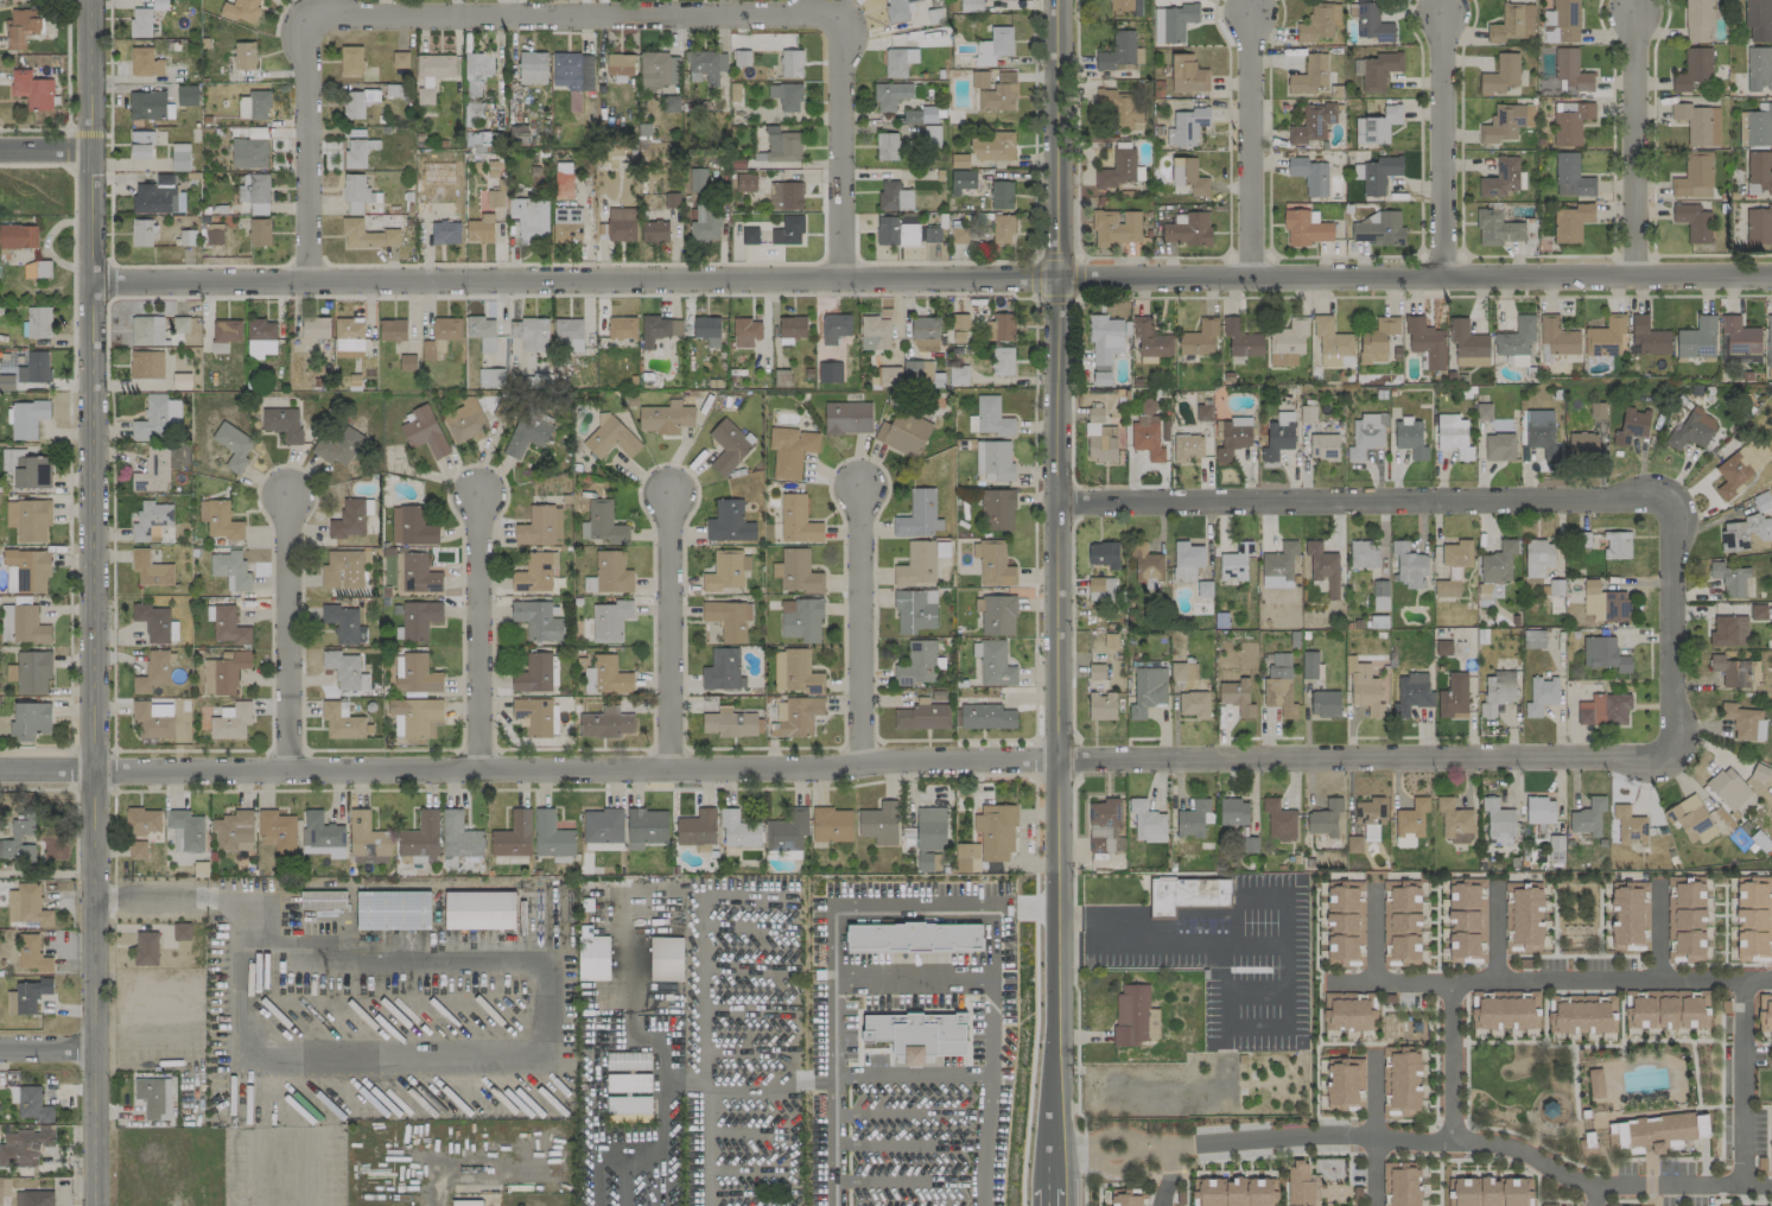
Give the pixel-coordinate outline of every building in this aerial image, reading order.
[(151,10),(167,10),(168,0),(152,0),(151,10)] [(223,2),(219,13),(251,26),(262,0),(237,0),(234,6),(223,2)] [(915,15),(913,2),(922,0),(884,0),(889,21),(915,15)] [(981,0),(960,0),(960,13),(982,12),(981,0)] [(1109,11),(1130,10),(1130,16),(1142,16),(1141,0),(1109,0),(1109,11)] [(1377,23),(1377,0),(1356,0),(1355,40),(1393,40),(1393,23),(1377,23)] [(1552,11),(1543,11),(1544,42),(1579,42),(1579,0),(1552,0),(1552,11)] [(1708,41),(1707,28),(1713,28),(1712,0),(1685,0),(1686,42),(1708,41)] [(1743,41),(1770,41),(1771,0),(1743,0),(1743,41)] [(1534,4),(1502,3),(1501,25),(1488,24),(1487,42),(1504,43),(1504,38),(1533,39),(1534,4)] [(1333,38),(1333,25),(1340,26),(1340,4),(1310,4),(1309,25),(1296,24),(1296,43),(1313,43),(1313,38),(1333,38)] [(1184,22),(1197,22),(1197,6),(1153,6),(1154,43),(1184,43),(1184,22)] [(151,8),(130,8),(131,38),(151,37),(151,8)] [(5,49),(26,50),(26,34),(39,34),(40,10),(11,10),(11,19),(6,19),(5,49)] [(990,14),(991,55),(1011,55),(1011,14),(990,14)] [(1096,52),(1096,70),(1114,70),(1114,64),(1142,64),(1142,48),(1135,48),(1134,30),(1112,31),(1113,52),(1096,52)] [(256,69),(255,42),(234,43),(234,70),(256,69)] [(362,46),(340,47),(340,76),(363,75),(362,46)] [(152,48),(131,47),(130,75),(166,75),(166,59),(152,59),(152,48)] [(1672,74),(1671,92),(1690,92),(1690,82),(1711,83),(1712,48),(1685,47),(1684,74),(1672,74)] [(1747,92),(1763,92),(1771,91),(1771,73),(1770,73),(1769,47),(1746,48),(1747,92)] [(1593,90),(1593,73),(1577,73),(1577,48),(1554,48),(1554,80),(1564,80),(1564,90),(1593,90)] [(918,49),(885,49),(885,78),(906,78),(906,63),(917,63),(918,49)] [(781,50),(780,78),(802,78),(802,51),(781,50)] [(726,72),(726,53),(685,51),(684,78),(702,78),(701,86),(717,86),(718,71),(726,72)] [(409,68),(408,52),(392,52),(392,68),(409,68)] [(546,84),(546,53),(520,52),(519,84),(546,84)] [(669,52),(640,52),(640,92),(657,92),(657,84),(678,84),(679,57),(669,57),(669,52)] [(1402,71),(1402,53),(1376,52),(1376,59),(1363,59),(1362,93),(1384,93),(1384,71),(1402,71)] [(493,78),(494,54),(465,53),(464,75),(468,75),(467,96),(480,97),(481,77),(493,78)] [(593,54),(552,53),(552,89),(593,89),(593,54)] [(1326,53),(1304,53),(1305,74),(1287,75),(1287,94),(1313,93),(1313,87),(1327,87),(1326,53)] [(1518,53),(1496,53),(1496,74),(1479,74),(1479,93),(1505,92),(1505,86),(1518,86),(1518,53)] [(634,76),(633,54),(606,55),(606,78),(616,78),(616,77),(634,76)] [(454,55),(417,55),(417,77),(422,77),(422,88),(417,89),(417,104),(433,104),(432,78),(455,77),(454,55)] [(52,80),(31,80),(30,69),(10,70),(11,96),(26,96),(26,110),(53,110),(52,80)] [(987,71),(971,71),(971,88),(988,87),(987,71)] [(1015,73),(995,72),(995,91),(978,91),(978,110),(1014,111),(1015,73)] [(895,113),(895,99),(912,99),(912,84),(875,83),(874,112),(895,113)] [(800,84),(767,84),(767,98),(779,98),(780,112),(801,112),(800,84)] [(196,86),(177,86),(177,105),(196,105),(196,86)] [(1142,131),(1142,95),(1115,95),(1115,89),(1096,89),(1095,111),(1109,111),(1109,131),(1142,131)] [(129,119),(165,120),(165,92),(129,91),(129,119)] [(269,117),(268,91),(248,91),(248,97),(238,97),(239,118),(269,117)] [(364,119),(364,91),(343,91),(343,119),(364,119)] [(1771,146),(1771,102),(1757,102),(1756,112),(1742,112),(1742,145),(1771,146)] [(1581,146),(1580,120),(1594,119),(1594,103),(1553,103),(1554,146),(1581,146)] [(1687,146),(1719,146),(1719,107),(1691,107),(1691,103),(1670,103),(1671,120),(1687,120),(1687,146)] [(1288,142),(1328,142),(1328,123),(1335,123),(1335,104),(1303,104),(1303,126),(1288,126),(1288,142)] [(1534,105),(1492,104),(1492,126),(1479,125),(1479,144),(1498,144),(1498,139),(1516,140),(1516,127),(1534,127),(1534,105)] [(1401,124),(1401,105),(1383,106),(1383,118),(1355,118),(1356,132),(1355,132),(1355,145),(1389,144),(1388,125),(1401,124)] [(936,123),(936,109),(903,108),(903,123),(936,123)] [(1209,126),(1209,109),(1172,111),(1173,128),(1166,129),(1166,147),(1197,146),(1196,126),(1209,126)] [(527,125),(509,125),(509,144),(526,145),(527,125)] [(800,132),(778,133),(778,127),(765,127),(766,162),(800,161),(800,132)] [(152,158),(152,131),(130,131),(130,159),(152,158)] [(467,146),(489,146),(489,132),(468,132),(467,146)] [(971,160),(1013,160),(1014,132),(994,132),(994,138),(971,137),(971,160)] [(876,161),(898,161),(898,133),(876,134),(876,161)] [(230,168),(266,168),(267,139),(231,138),(230,168)] [(345,168),(366,168),(366,149),(379,149),(379,140),(346,139),(345,168)] [(171,171),(189,171),(188,144),(171,144),(171,171)] [(1094,169),(1095,188),(1116,187),(1116,182),(1135,181),(1134,148),(1113,149),(1113,169),(1094,169)] [(1712,196),(1711,151),(1684,152),(1685,178),(1671,178),(1671,197),(1712,196)] [(1578,152),(1555,153),(1555,196),(1595,196),(1595,177),(1578,177),(1578,152)] [(1746,195),(1771,195),(1771,176),(1770,176),(1770,152),(1747,152),(1746,195)] [(969,154),(951,154),(950,167),(968,168),(969,154)] [(1478,194),(1518,195),(1518,156),(1496,156),(1496,177),(1478,177),(1478,194)] [(1327,163),(1307,163),(1307,157),(1288,157),(1287,176),(1305,176),(1304,196),(1327,197),(1327,163)] [(1384,176),(1401,176),(1402,157),(1376,157),(1376,164),(1353,163),(1353,179),(1362,180),(1362,196),(1384,196),(1384,176)] [(1209,177),(1196,177),(1196,158),(1178,158),(1178,167),(1174,167),(1174,186),(1190,186),(1190,197),(1209,197),(1209,177)] [(571,199),(572,163),(555,163),(555,198),(571,199)] [(705,168),(688,168),(688,192),(706,192),(705,168)] [(975,171),(950,171),(951,197),(959,197),(959,189),(976,189),(975,171)] [(133,184),(133,213),(184,212),(184,192),(174,192),(174,174),(155,174),(155,184),(133,184)] [(250,215),(268,215),(269,174),(243,174),(242,185),(238,185),(238,203),(250,203),(250,215)] [(348,215),(363,215),(363,203),(380,203),(380,191),(364,191),(364,174),(343,174),(343,201),(348,202),(348,215)] [(736,192),(756,192),(757,175),(736,174),(736,192)] [(879,210),(913,209),(912,190),(899,190),(899,181),(879,181),(879,210)] [(1013,181),(991,181),(990,209),(1012,209),(1013,181)] [(801,211),(802,183),(771,182),(770,210),(801,211)] [(487,191),(486,206),(503,207),(503,192),(487,191)] [(547,200),(508,199),(508,218),(518,219),(518,241),(547,241),(547,200)] [(1593,203),(1574,204),(1574,209),(1553,209),(1554,244),(1581,243),(1580,223),(1594,222),(1593,203)] [(1711,212),(1700,212),(1700,205),(1672,204),(1671,223),(1688,223),(1687,244),(1710,244),(1711,212)] [(1766,204),(1766,209),(1745,209),(1746,245),(1771,244),(1771,204),(1766,204)] [(690,242),(720,241),(719,205),(695,205),(695,221),(689,221),(690,242)] [(552,243),(581,243),(582,208),(553,208),(552,243)] [(635,208),(607,209),(607,242),(636,242),(635,208)] [(1500,223),(1500,209),(1478,209),(1477,245),(1502,246),(1502,240),(1524,241),(1525,223),(1500,223)] [(1287,247),(1309,246),(1309,241),(1333,241),(1332,222),(1318,223),(1317,210),(1282,211),(1283,231),(1286,231),(1287,247)] [(1140,212),(1119,211),(1092,211),(1092,244),(1140,245),(1140,212)] [(1400,211),(1378,211),(1377,223),(1351,223),(1351,242),(1372,242),(1372,245),(1404,245),(1404,227),(1399,227),(1400,211)] [(465,242),(493,242),(494,214),(480,214),(479,221),(466,221),(465,242)] [(1012,215),(992,215),(992,244),(1013,243),(1012,215)] [(771,244),(802,244),(802,216),(782,216),(782,229),(771,229),(771,244)] [(876,245),(919,245),(918,223),(898,224),(898,217),(876,217),(876,245)] [(343,218),(343,247),(399,246),(399,231),(363,231),(363,218),(343,218)] [(130,246),(153,247),(154,220),(131,219),(130,246)] [(249,219),(249,246),(270,246),(269,219),(249,219)] [(668,243),(669,221),(642,220),(641,243),(668,243)] [(430,222),(431,245),(460,244),(459,221),(430,222)] [(222,224),(206,224),(207,244),(222,244),(222,224)] [(37,225),(0,225),(0,249),(37,248),(37,225)] [(758,228),(742,228),(742,244),(758,244),(758,228)] [(940,228),(924,228),(924,243),(940,243),(940,228)] [(951,243),(967,243),(967,228),(951,228),(951,243)] [(195,245),(194,230),(179,231),(180,246),(195,245)] [(48,262),(24,262),(24,278),(49,278),(48,262)] [(51,338),(50,307),(26,307),(27,338),(51,338)] [(1014,313),(991,313),(991,341),(1014,341),(1014,313)] [(850,314),(822,315),(822,345),(837,345),(837,336),(850,336),(850,314)] [(969,329),(967,314),(951,315),(952,330),(969,329)] [(1088,314),(1088,341),(1092,341),(1092,386),(1110,386),(1110,353),(1123,353),(1123,319),(1106,319),(1106,314),(1088,314)] [(1550,355),(1580,354),(1579,330),(1559,331),(1558,314),(1539,315),(1540,363),(1550,363),(1550,355)] [(1620,355),(1619,334),(1625,334),(1625,314),(1605,314),(1606,328),(1584,329),(1584,356),(1620,355)] [(1647,314),(1631,314),(1631,344),(1638,344),(1638,354),(1670,354),(1670,331),(1648,331),(1647,314)] [(1739,314),(1719,315),(1721,363),(1761,362),(1759,327),(1739,328),(1739,314)] [(1332,315),(1313,316),(1313,337),(1319,337),(1320,367),(1340,367),(1340,356),(1353,356),(1353,334),(1333,334),(1332,315)] [(1445,329),(1424,329),(1424,315),(1404,315),(1404,333),(1409,333),(1409,352),(1425,352),(1425,370),(1444,370),(1445,329)] [(1494,334),(1494,355),(1528,355),(1528,342),(1534,342),(1534,315),(1515,315),(1515,333),(1494,334)] [(1676,357),(1715,357),(1714,315),(1695,315),(1695,330),(1676,330),(1676,357)] [(163,316),(131,317),(131,346),(163,345),(163,316)] [(1151,316),(1133,316),(1132,337),(1138,337),(1138,357),(1173,357),(1173,334),(1151,333),(1151,316)] [(1399,316),(1375,317),(1376,330),(1359,330),(1360,363),(1387,362),(1386,335),(1399,334),(1399,316)] [(173,332),(188,332),(188,317),(172,318),(173,332)] [(199,318),(190,317),(189,334),(199,335),(199,318)] [(329,318),(301,317),(301,338),(328,338),(329,318)] [(467,317),(466,338),(480,338),(480,352),(494,353),(495,318),(467,317)] [(636,317),(609,317),(608,338),(636,339),(636,317)] [(653,349),(653,338),(670,337),(669,317),(641,317),(642,350),(653,349)] [(719,317),(693,317),(692,338),(705,338),(705,347),(719,347),(719,317)] [(778,317),(779,339),(806,338),(805,317),(778,317)] [(890,318),(861,317),(860,349),(889,350),(890,318)] [(912,317),(912,346),(938,346),(938,318),(912,317)] [(1178,355),(1215,355),(1215,317),(1198,317),(1198,333),(1178,333),(1178,355)] [(1263,334),(1240,333),(1240,317),(1223,317),(1223,337),(1230,337),(1229,356),(1263,356),(1263,334)] [(1296,366),(1296,354),(1305,355),(1306,317),(1289,317),(1289,331),(1269,330),(1268,365),(1296,366)] [(334,318),(335,372),(353,371),(353,358),(363,358),(363,318),(334,318)] [(443,360),(443,339),(461,340),(461,318),(433,318),(432,340),(422,340),(422,360),(443,360)] [(1488,366),(1488,335),(1468,335),(1467,318),(1452,318),(1452,367),(1488,366)] [(379,320),(379,341),(407,341),(406,319),(379,320)] [(547,319),(509,320),(510,338),(521,338),(521,352),(547,351),(547,319)] [(582,319),(553,319),(554,351),(583,350),(582,319)] [(761,320),(734,319),(733,347),(753,347),(753,340),(761,340),(761,320)] [(241,320),(211,321),(212,353),(227,353),(227,341),(241,341),(241,320)] [(275,354),(275,320),(247,320),(247,359),(263,359),(263,355),(275,354)] [(964,343),(964,330),(954,331),(954,343),(964,343)] [(1013,347),(991,348),(991,376),(1013,376),(1013,347)] [(49,383),(49,352),(26,351),(26,366),(15,366),(15,382),(49,383)] [(163,352),(130,351),(129,378),(163,379),(163,352)] [(399,370),(415,370),(415,355),(399,355),(399,370)] [(818,383),(841,382),(841,363),(818,363),(818,383)] [(900,367),(879,367),(879,386),(900,386),(900,367)] [(503,369),(478,369),(478,386),(503,386),(503,369)] [(785,386),(785,370),(774,370),(774,386),(785,386)] [(190,374),(173,374),(173,382),(174,382),(174,389),(190,389),(190,374)] [(14,391),(14,375),(0,375),(0,391),(14,391)] [(131,439),(169,440),(169,427),(180,428),(180,400),(166,400),(166,394),(145,394),(145,422),(131,421),(131,439)] [(999,395),(976,395),(975,433),(1014,433),(1014,418),(998,418),(999,395)] [(488,433),(476,399),(441,411),(453,444),(472,437),(472,438),(488,433)] [(667,407),(638,407),(638,431),(654,430),(654,435),(678,435),(678,426),(694,426),(694,406),(680,406),(680,399),(667,399),(667,407)] [(11,441),(36,440),(36,419),(50,419),(50,402),(11,402),(11,441)] [(871,403),(824,402),(824,434),(871,435),(871,403)] [(410,410),(414,420),(399,426),(409,449),(426,442),(433,461),(448,454),(428,403),(410,410)] [(1490,403),(1476,404),(1476,418),(1490,418),(1490,403)] [(1604,403),(1591,403),(1592,417),(1604,417),(1604,403)] [(1700,449),(1718,424),(1693,407),(1679,427),(1675,425),(1663,442),(1677,452),(1686,439),(1700,449)] [(261,409),(261,433),(284,432),(284,445),(300,445),(299,408),(261,409)] [(882,421),(873,440),(916,460),(933,425),(898,408),(890,425),(882,421)] [(1646,437),(1650,412),(1623,408),(1620,432),(1613,431),(1612,444),(1628,446),(1630,435),(1646,437)] [(1526,448),(1542,448),(1542,461),(1559,461),(1559,439),(1553,439),(1553,410),(1525,411),(1526,448)] [(503,454),(519,460),(526,442),(543,449),(552,426),(520,413),(503,454)] [(1388,413),(1361,414),(1361,420),(1352,420),(1352,447),(1347,447),(1347,462),(1363,462),(1363,447),(1383,447),(1382,426),(1388,426),(1388,413)] [(582,444),(599,460),(613,445),(629,460),(643,445),(610,414),(582,444)] [(1132,450),(1148,450),(1148,462),(1162,462),(1162,441),(1168,441),(1168,423),(1158,423),(1158,415),(1132,415),(1132,450)] [(723,450),(709,465),(722,478),(754,444),(724,416),(707,434),(723,450)] [(1466,416),(1436,416),(1437,450),(1456,450),(1456,461),(1472,461),(1472,446),(1467,447),(1466,416)] [(1251,418),(1214,419),(1215,462),(1232,462),(1231,448),(1252,448),(1251,418)] [(1395,449),(1411,449),(1410,461),(1427,461),(1427,446),(1421,446),(1421,419),(1396,419),(1395,449)] [(211,440),(232,451),(224,467),(240,476),(248,460),(244,457),(254,439),(221,421),(211,440)] [(1266,422),(1267,447),(1260,448),(1261,462),(1278,462),(1278,449),(1294,449),(1294,421),(1266,422)] [(347,467),(363,435),(342,425),(336,435),(323,429),(311,454),(331,464),(332,460),(347,467)] [(1116,425),(1086,426),(1087,462),(1117,461),(1116,425)] [(801,452),(818,453),(819,431),(769,429),(769,449),(774,450),(772,479),(800,480),(801,452)] [(1597,433),(1568,433),(1568,456),(1597,456),(1597,433)] [(1338,434),(1309,435),(1309,461),(1339,460),(1338,434)] [(1484,434),(1485,461),(1515,461),(1514,434),(1484,434)] [(1203,458),(1203,436),(1173,435),(1173,463),(1189,463),(1189,458),(1203,458)] [(975,478),(1011,479),(1012,442),(976,441),(975,478)] [(1714,490),(1725,503),(1736,493),(1733,489),(1762,465),(1744,443),(1714,469),(1724,481),(1714,490)] [(168,446),(145,446),(145,473),(131,473),(131,491),(167,491),(168,446)] [(14,487),(50,488),(51,457),(14,457),(14,487)] [(935,488),(910,489),(910,517),(893,517),(893,537),(933,536),(933,530),(942,530),(942,519),(935,519),(935,488)] [(1014,530),(1013,489),(981,490),(982,531),(1014,530)] [(806,494),(781,494),(782,542),(823,542),(822,522),(806,523),(806,494)] [(363,537),(364,499),(342,498),(342,520),(328,520),(328,537),(363,537)] [(611,499),(582,499),(583,539),(607,538),(607,545),(629,544),(629,525),(611,525),(611,499)] [(755,522),(742,522),(743,499),(715,499),(715,519),(706,519),(705,540),(755,541),(755,522)] [(51,500),(5,501),(5,527),(16,527),(16,543),(46,542),(45,526),(51,526),(51,500)] [(172,525),(172,504),(152,504),(152,500),(139,500),(138,523),(131,523),(131,540),(160,540),(160,525),(172,525)] [(243,538),(243,521),(230,522),(229,500),(198,500),(198,522),(207,522),(207,539),(243,538)] [(439,544),(438,525),(423,525),(423,505),(391,507),(392,545),(439,544)] [(514,544),(561,544),(561,506),(529,506),(529,525),(514,525),(514,544)] [(1747,533),(1756,532),(1757,542),(1771,540),(1771,519),(1760,520),(1760,518),(1719,521),(1722,553),(1748,551),(1747,533)] [(1631,532),(1604,532),(1604,559),(1630,559),(1631,532)] [(1471,567),(1471,540),(1456,539),(1456,545),(1442,544),(1442,569),(1447,569),(1447,581),(1434,581),(1433,597),(1460,597),(1461,567),(1471,567)] [(1480,554),(1480,583),(1511,582),(1510,554),(1516,554),(1516,539),(1500,540),(1500,554),(1480,554)] [(935,585),(934,540),(907,541),(907,566),(893,566),(893,586),(935,585)] [(1292,555),(1298,555),(1297,540),(1280,541),(1280,553),(1261,554),(1261,588),(1292,587),(1292,555)] [(1554,566),(1554,541),(1525,540),(1524,577),(1543,578),(1543,566),(1554,566)] [(1203,546),(1189,546),(1189,541),(1173,542),(1174,582),(1195,582),(1195,567),(1204,567),(1203,546)] [(1236,554),(1219,554),(1219,581),(1246,581),(1246,555),(1252,555),(1252,542),(1236,541),(1236,554)] [(1338,553),(1321,553),(1321,541),(1304,541),(1304,556),(1310,556),(1310,579),(1327,579),(1327,600),(1338,600),(1338,553)] [(1407,541),(1391,541),(1391,555),(1396,555),(1396,581),(1405,581),(1405,589),(1425,589),(1426,554),(1407,554),(1407,541)] [(935,557),(948,557),(948,542),(935,542),(935,557)] [(1087,543),(1087,566),(1107,565),(1108,570),(1118,570),(1117,542),(1087,543)] [(1379,568),(1378,542),(1349,542),(1350,569),(1379,568)] [(1016,585),(1016,566),(1005,566),(1005,543),(972,543),(973,559),(980,559),(980,586),(1016,585)] [(1163,585),(1162,554),(1146,555),(1146,543),(1132,543),(1134,582),(1145,581),(1145,586),(1163,585)] [(138,585),(172,585),(172,564),(149,563),(149,549),(132,548),(131,571),(138,572),(138,585)] [(809,548),(781,549),(781,563),(772,563),(772,578),(780,577),(780,593),(824,592),(824,573),(809,573),(809,548)] [(210,554),(209,575),(227,576),(226,591),(250,591),(251,573),(243,572),(243,550),(228,550),(228,554),(210,554)] [(362,589),(363,551),(327,550),(327,565),(321,565),(321,588),(362,589)] [(48,551),(5,551),(5,593),(48,594),(48,551)] [(632,570),(623,570),(623,551),(595,551),(595,578),(583,578),(583,592),(632,592),(632,570)] [(403,592),(442,591),(442,572),(427,572),(426,552),(402,552),(403,592)] [(556,552),(526,552),(526,571),(511,571),(511,591),(551,591),(550,565),(556,565),(556,552)] [(742,571),(749,571),(750,552),(713,552),(713,574),(703,574),(702,589),(742,590),(742,571)] [(1745,598),(1744,578),(1750,578),(1749,568),(1723,568),(1723,562),(1708,562),(1708,578),(1722,578),(1722,598),(1745,598)] [(1088,578),(1088,601),(1114,601),(1114,578),(1088,578)] [(1629,621),(1628,591),(1599,591),(1599,580),(1583,580),(1583,602),(1592,602),(1593,614),(1602,614),(1603,621),(1629,621)] [(1387,581),(1373,581),(1373,608),(1388,608),(1387,581)] [(1198,597),(1211,597),(1211,582),(1197,582),(1198,597)] [(935,590),(895,591),(896,635),(915,635),(915,629),(936,629),(935,590)] [(1014,595),(981,596),(981,636),(1015,635),(1014,595)] [(822,599),(794,599),(793,613),(780,613),(780,637),(800,638),(800,642),(821,643),(822,599)] [(592,642),(621,642),(621,619),(633,618),(633,600),(614,600),(614,605),(592,605),(592,642)] [(550,602),(511,601),(510,621),(526,621),(525,641),(562,641),(562,618),(550,618),(550,602)] [(442,602),(402,603),(402,641),(427,641),(427,622),(442,621),(442,602)] [(745,644),(746,621),(752,621),(752,603),(702,602),(701,621),(721,621),(721,644),(745,644)] [(169,609),(150,608),(150,603),(131,603),(131,621),(146,621),(146,643),(168,643),(169,609)] [(250,626),(236,627),(235,605),(206,606),(206,621),(213,621),(213,640),(232,640),(232,645),(251,644),(250,626)] [(50,625),(37,625),(37,606),(12,606),(13,643),(51,642),(50,625)] [(357,607),(321,606),(321,623),(335,623),(335,644),(357,645),(357,607)] [(1748,645),(1747,616),(1714,617),(1714,631),(1709,631),(1709,646),(1748,645)] [(1545,648),(1545,630),(1523,630),(1523,648),(1545,648)] [(1616,667),(1616,673),(1630,673),(1630,656),(1616,656),(1615,637),(1589,637),(1590,647),(1582,647),(1583,668),(1616,667)] [(935,640),(908,640),(908,665),(895,665),(895,684),(935,683),(935,669),(944,669),(944,658),(935,658),(935,640)] [(1005,667),(1005,640),(981,640),(980,685),(1016,686),(1017,667),(1005,667)] [(739,648),(710,648),(711,667),(701,667),(701,689),(745,688),(745,677),(739,677),(739,648)] [(823,692),(824,673),(809,673),(810,649),(775,649),(774,691),(823,692)] [(168,685),(168,650),(146,650),(146,677),(132,676),(132,694),(150,694),(150,685),(168,685)] [(52,652),(17,651),(16,694),(46,695),(47,679),(51,679),(52,652)] [(203,660),(203,695),(236,696),(236,668),(250,669),(250,651),(221,651),(220,660),(203,660)] [(359,655),(339,655),(339,651),(321,651),(322,668),(336,668),(336,690),(368,690),(368,674),(359,674),(359,655)] [(551,691),(550,652),(525,653),(525,672),(511,672),(511,692),(551,691)] [(1302,680),(1323,679),(1322,664),(1318,664),(1317,652),(1302,652),(1302,680)] [(442,672),(428,672),(427,653),(402,653),(402,677),(394,677),(395,692),(442,691),(442,672)] [(1297,719),(1296,703),(1291,704),(1290,653),(1266,654),(1267,679),(1263,679),(1264,707),(1280,706),(1280,719),(1297,719)] [(633,673),(616,673),(616,654),(593,654),(592,668),(583,668),(582,693),(632,694),(633,673)] [(1384,718),(1384,703),(1377,703),(1377,679),(1370,679),(1370,663),(1355,663),(1355,655),(1348,656),(1348,705),(1367,705),(1367,718),(1384,718)] [(1759,661),(1724,660),(1724,655),(1709,655),(1709,671),(1722,671),(1722,685),(1758,686),(1759,661)] [(1171,664),(1172,680),(1196,679),(1195,663),(1171,664)] [(1104,664),(1088,664),(1088,679),(1104,680),(1104,664)] [(1134,705),(1128,705),(1128,720),(1145,720),(1145,706),(1165,706),(1165,669),(1134,668),(1134,705)] [(1467,718),(1467,672),(1447,673),(1447,691),(1437,691),(1438,718),(1467,718)] [(1515,703),(1514,673),(1482,673),(1482,717),(1495,717),(1495,703),(1515,703)] [(1428,674),(1397,674),(1398,698),(1392,699),(1392,719),(1408,718),(1408,707),(1434,707),(1434,691),(1428,691),(1428,674)] [(1254,718),(1254,705),(1248,705),(1248,678),(1239,678),(1239,683),(1218,682),(1218,705),(1238,705),(1238,718),(1254,718)] [(1558,679),(1530,678),(1530,703),(1524,703),(1524,717),(1541,718),(1541,704),(1557,705),(1558,679)] [(1339,692),(1311,691),(1311,717),(1339,717),(1339,692)] [(1178,692),(1179,715),(1193,715),(1193,719),(1209,719),(1209,692),(1178,692)] [(1116,694),(1088,693),(1088,719),(1115,720),(1116,694)] [(1577,724),(1626,725),(1626,708),(1630,708),(1631,694),(1591,694),(1591,702),(1577,702),(1577,724)] [(823,715),(823,698),(776,699),(777,723),(770,723),(770,738),(812,737),(812,715),(823,715)] [(555,699),(511,700),(511,719),(526,719),(526,738),(556,737),(555,699)] [(442,700),(388,700),(388,716),(395,716),(395,739),(435,739),(434,726),(442,726),(442,700)] [(251,702),(232,701),(232,707),(220,707),(220,717),(209,717),(209,738),(244,739),(244,725),(250,725),(251,702)] [(326,738),(364,738),(364,717),(347,717),(347,701),(321,701),(321,720),(326,720),(326,738)] [(1764,710),(1735,709),(1735,703),(1721,702),(1720,719),(1733,719),(1732,739),(1763,741),(1764,710)] [(13,722),(9,722),(9,740),(34,740),(34,734),(50,734),(51,703),(14,703),(13,722)] [(173,715),(155,715),(155,703),(132,703),(132,724),(139,724),(139,739),(174,738),(173,715)] [(960,729),(1016,729),(1016,710),(1000,710),(1000,704),(960,704),(960,729)] [(618,706),(601,706),(601,714),(579,714),(580,737),(634,736),(633,714),(619,714),(618,706)] [(701,714),(702,733),(716,733),(716,737),(757,737),(756,713),(730,713),(730,706),(717,706),(717,714),(701,714)] [(948,706),(894,707),(894,730),(949,729),(948,706)] [(1752,793),(1727,765),(1705,785),(1730,813),(1752,793)] [(1692,847),(1717,831),(1694,794),(1669,810),(1692,847)] [(1570,832),(1590,832),(1590,838),(1600,838),(1599,811),(1605,811),(1605,796),(1588,796),(1588,810),(1570,811),(1570,832)] [(1306,833),(1327,834),(1327,838),(1336,838),(1336,811),(1342,811),(1342,798),(1326,797),(1326,812),(1307,811),(1306,833)] [(1378,841),(1378,825),(1385,824),(1384,797),(1370,797),(1370,802),(1354,802),(1354,824),(1363,824),(1363,841),(1378,841)] [(1395,810),(1395,847),(1415,847),(1415,837),(1423,837),(1423,812),(1428,812),(1428,797),(1412,797),(1412,810),(1395,810)] [(1453,797),(1439,797),(1439,842),(1473,842),(1472,809),(1453,810),(1453,797)] [(1513,809),(1498,810),(1497,797),(1481,797),(1481,811),(1487,811),(1487,845),(1514,844),(1513,809)] [(1088,853),(1124,853),(1124,838),(1119,838),(1119,798),(1103,798),(1103,803),(1088,803),(1088,853)] [(1145,798),(1128,799),(1128,815),(1135,814),(1135,842),(1165,841),(1165,812),(1145,813),(1145,798)] [(1203,838),(1204,823),(1210,823),(1211,799),(1192,798),(1191,811),(1176,811),(1176,836),(1203,838)] [(1268,841),(1296,841),(1295,810),(1278,810),(1278,798),(1262,798),(1262,813),(1267,812),(1268,841)] [(1554,799),(1525,798),(1525,824),(1554,824),(1554,799)] [(1219,826),(1248,825),(1248,799),(1219,800),(1219,826)] [(858,810),(858,836),(874,836),(874,846),(897,846),(896,801),(879,801),(879,810),(858,810)] [(1629,804),(1612,804),(1613,819),(1618,819),(1619,844),(1646,843),(1646,817),(1629,817),(1629,804)] [(1015,805),(980,805),(980,814),(973,814),(973,832),(980,832),(981,862),(1007,862),(1007,853),(1016,852),(1015,805)] [(801,851),(801,836),(808,836),(807,807),(787,808),(787,821),(765,821),(765,852),(801,851)] [(490,831),(490,855),(530,855),(530,809),(510,808),(510,831),(490,831)] [(574,830),(554,831),(554,808),(534,809),(535,856),(575,855),(574,830)] [(715,808),(697,808),(697,817),(676,818),(676,845),(715,844),(715,808)] [(738,808),(722,808),(721,846),(760,847),(760,823),(738,823),(738,808)] [(851,842),(851,808),(811,808),(812,842),(851,842)] [(946,808),(916,808),(916,850),(945,850),(946,808)] [(124,833),(160,834),(160,809),(125,809),(124,833)] [(213,817),(213,852),(253,851),(252,809),(233,810),(233,817),(213,817)] [(296,816),(277,815),(277,810),(259,809),(258,846),(274,846),(274,854),(295,855),(296,816)] [(322,809),(303,809),(303,847),(344,847),(344,825),(322,824),(322,809)] [(369,809),(349,809),(350,856),(390,855),(390,831),(369,831),(369,809)] [(438,809),(418,809),(418,830),(398,830),(398,855),(426,855),(426,862),(437,862),(438,809)] [(442,860),(453,860),(453,858),(482,858),(483,830),(462,830),(462,809),(442,809),(442,860)] [(622,809),(581,809),(582,843),(623,843),(622,809)] [(627,851),(643,850),(643,843),(667,843),(667,809),(627,810),(627,851)] [(203,852),(203,816),(189,816),(189,810),(165,810),(166,828),(172,828),(173,852),(203,852)] [(15,858),(15,866),(34,865),(34,845),(20,845),(20,835),(34,835),(34,819),(10,819),(11,840),(0,840),(0,859),(15,858)] [(146,841),(128,841),(128,860),(146,859),(146,841)] [(979,843),(955,843),(955,873),(979,874),(979,843)] [(917,870),(931,870),(931,852),(917,852),(917,870)] [(387,862),(386,855),(353,857),(354,864),(387,862)] [(526,864),(526,856),(495,856),(494,863),(526,864)] [(1702,960),(1702,875),(1664,876),(1665,960),(1702,960)] [(1771,876),(1771,960),(1734,960),(1735,877),(1771,876)] [(1484,961),(1447,961),(1449,877),(1485,877),(1484,961)] [(1229,879),(1150,879),(1150,918),(1173,918),(1173,906),(1229,906),(1229,879)] [(1363,880),(1364,964),(1327,964),(1326,880),(1363,880)] [(1418,881),(1418,963),(1382,965),(1382,954),(1389,954),(1389,891),(1383,890),(1380,880),(1418,881)] [(1539,882),(1539,947),(1504,948),(1504,882),(1539,882)] [(1647,950),(1647,882),(1611,882),(1611,950),(1647,950)] [(39,883),(16,883),(17,890),(7,891),(7,921),(38,921),(38,927),(52,926),(52,910),(39,910),(39,883)] [(345,891),(300,891),(300,910),(346,909),(345,891)] [(356,892),(356,930),(430,929),(430,891),(356,892)] [(444,892),(445,930),(515,929),(515,892),(444,892)] [(190,940),(190,923),(173,923),(173,940),(190,940)] [(847,925),(847,953),(982,951),(981,923),(847,925)] [(609,936),(587,936),(588,925),(577,925),(577,980),(608,980),(609,936)] [(157,932),(134,932),(134,966),(158,965),(157,932)] [(40,933),(17,934),(18,968),(36,967),(36,973),(52,973),(52,957),(41,957),(40,933)] [(682,938),(650,937),(650,981),(682,981),(682,938)] [(6,1014),(36,1014),(36,995),(52,995),(52,981),(15,981),(15,991),(6,991),(6,1014)] [(1149,985),(1117,985),(1117,1026),(1113,1026),(1113,1046),(1141,1046),(1141,1039),(1158,1039),(1158,1009),(1149,1009),(1149,985)] [(1373,991),(1372,1029),(1323,1029),(1323,992),(1373,991)] [(1471,991),(1479,991),(1480,997),(1531,998),(1531,991),(1539,991),(1538,1027),(1522,1027),(1507,1028),(1507,1027),(1500,1026),(1500,1028),(1472,1028),(1472,1027),(1471,1027),(1471,1017),(1469,1015),(1469,1008),(1474,1008),(1475,995),(1471,995),(1471,991)] [(1616,996),(1554,995),(1553,1014),(1548,1013),(1547,1033),(1574,1034),(1574,1032),(1615,1033),(1616,996)] [(1771,1032),(1771,995),(1758,995),(1758,1032),(1771,1032)] [(1404,1021),(1405,1042),(1424,1042),(1424,1020),(1404,1021)] [(1410,1116),(1383,1115),(1382,1104),(1389,1104),(1389,1058),(1382,1058),(1383,1047),(1418,1046),(1419,1107),(1414,1107),(1414,1110),(1410,1110),(1410,1116)] [(1363,1059),(1327,1058),(1326,1109),(1363,1109),(1363,1059)] [(170,1078),(133,1079),(133,1099),(143,1099),(144,1120),(171,1120),(170,1078)] [(40,1086),(17,1086),(18,1118),(38,1117),(39,1123),(53,1123),(53,1106),(40,1106),(40,1086)] [(1704,1112),(1692,1115),(1692,1110),(1606,1123),(1605,1149),(1621,1147),(1624,1154),(1678,1148),(1679,1140),(1707,1135),(1704,1112)] [(38,1167),(38,1147),(53,1147),(53,1126),(37,1126),(37,1132),(0,1131),(0,1166),(38,1167)] [(1314,1181),(1309,1181),(1309,1160),(1287,1161),(1288,1205),(1314,1205),(1314,1181)] [(1421,1162),(1418,1205),(1383,1205),(1384,1162),(1421,1162)] [(1270,1199),(1276,1199),(1276,1178),(1226,1178),(1226,1171),(1215,1171),(1215,1178),(1192,1178),(1193,1205),(1270,1205),(1270,1199)] [(1498,1181),(1498,1205),(1479,1205),(1479,1176),(1484,1176),(1485,1175),(1488,1176),(1491,1178),(1491,1182),(1498,1181)] [(1530,1176),(1531,1205),(1501,1205),(1501,1183),(1503,1183),(1503,1179),(1522,1179),(1530,1176)] [(1475,1195),(1475,1205),(1454,1205),(1454,1195),(1452,1194),(1453,1189),(1447,1191),(1448,1179),(1475,1179),(1478,1183),(1478,1195),(1475,1195)] [(1146,1195),(1130,1195),(1130,1189),(1111,1189),(1111,1205),(1146,1205),(1146,1195)] [(53,1191),(14,1191),(14,1205),(53,1205),(53,1191)]
